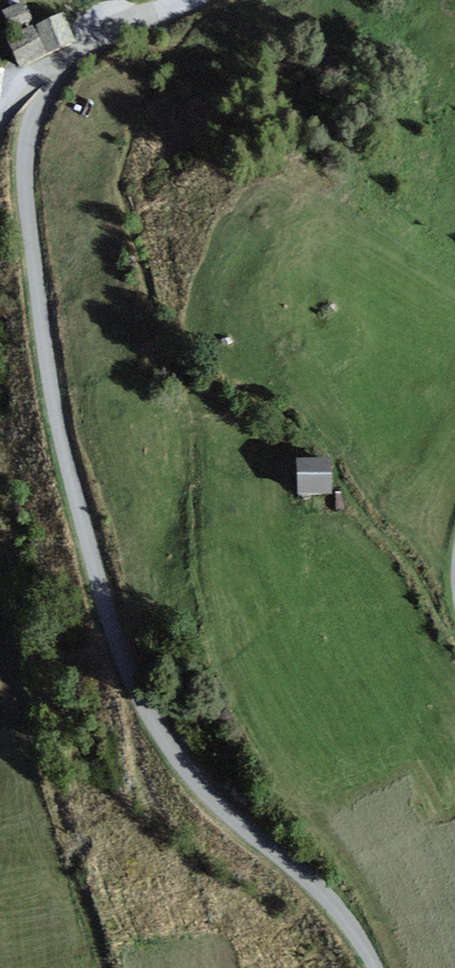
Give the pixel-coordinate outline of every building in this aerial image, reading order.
[(3,16),(9,36),(33,29),(27,9),(3,16)] [(66,22),(40,32),(49,56),(75,46),(66,22)] [(8,40),(18,70),(45,61),(36,32),(8,40)] [(331,464),(303,466),(305,496),(333,494),(331,464)]
